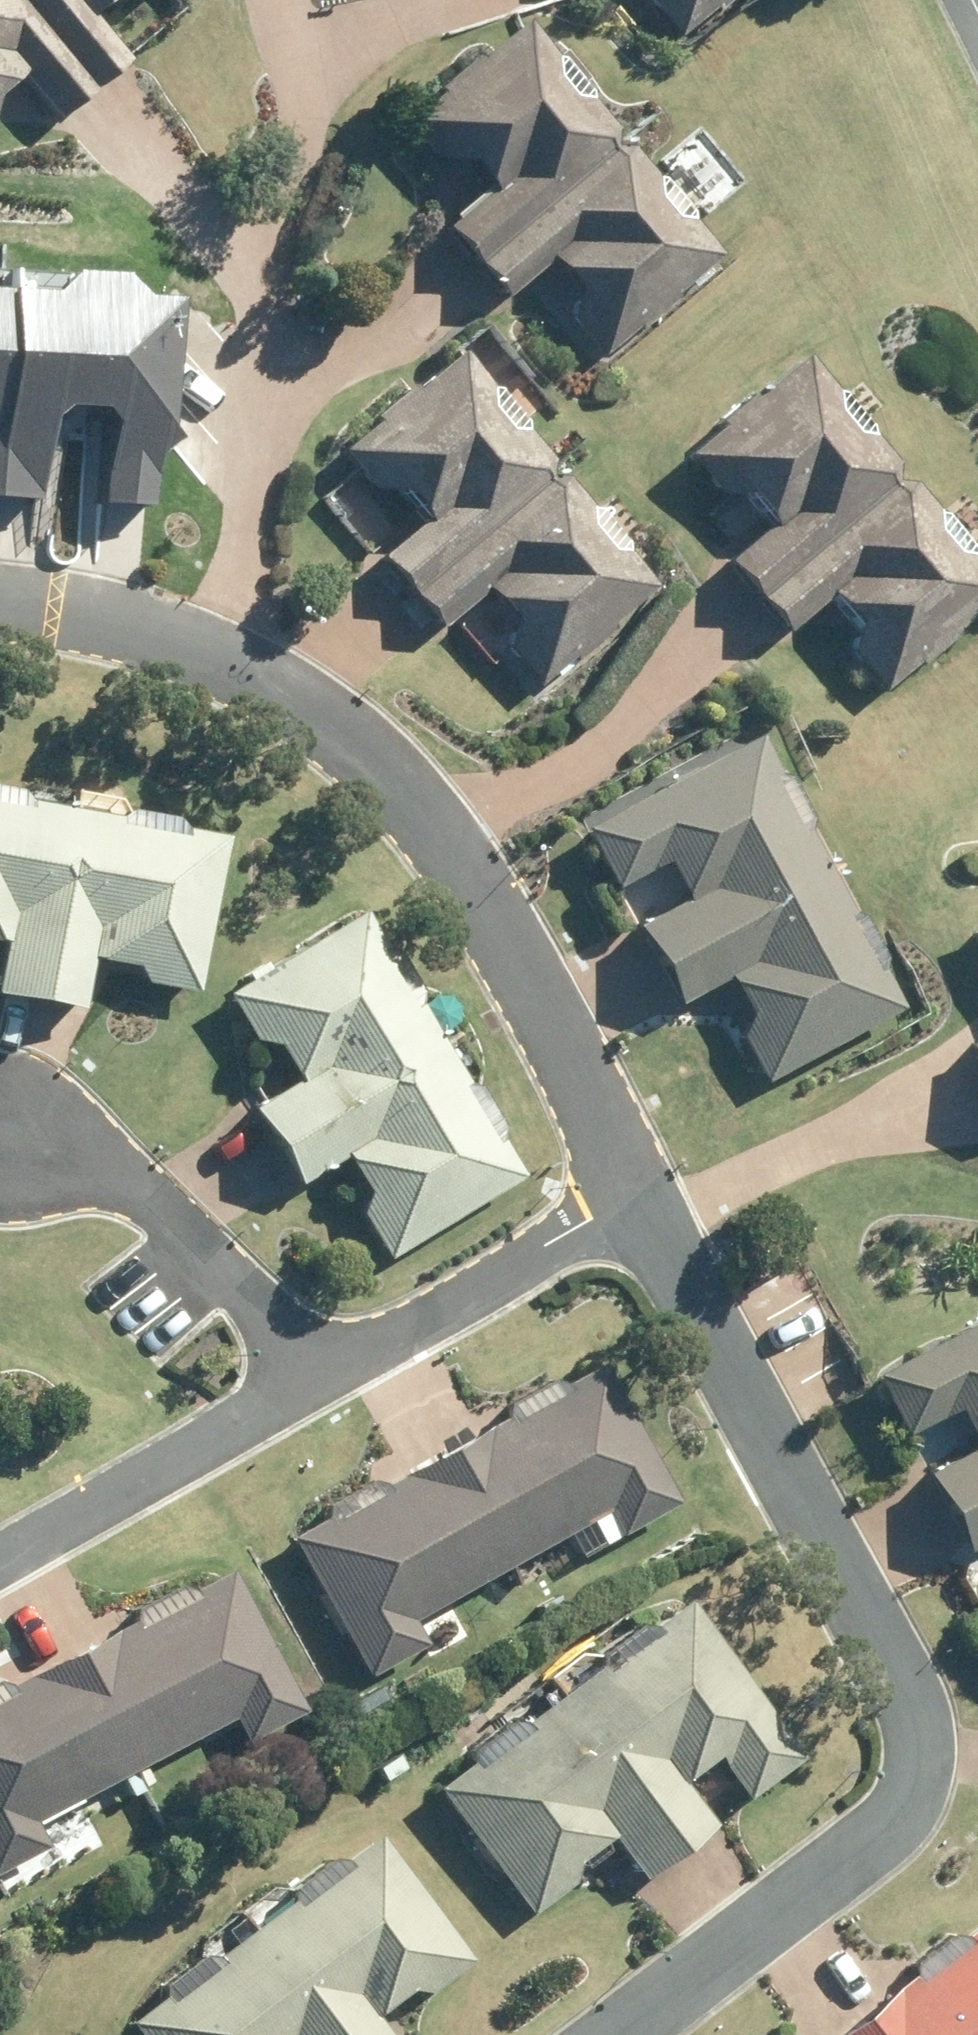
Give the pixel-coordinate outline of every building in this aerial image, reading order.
[(24,71),(61,117),(97,90),(26,0),(0,0),(0,91),(24,71)] [(97,90),(133,61),(95,13),(110,0),(26,0),(97,90)] [(651,1),(680,35),(716,6),(720,11),(732,0),(651,0),(651,1)] [(497,190),(451,228),(480,262),(623,145),(621,142),(622,130),(597,100),(598,93),(569,57),(558,57),(530,22),(410,122),(442,161),(476,163),(497,190)] [(581,288),(577,322),(606,356),(643,327),(646,332),(684,300),(681,297),(727,259),(695,220),(696,211),(667,177),(657,175),(635,148),(626,148),(623,145),(480,262),(511,298),(558,259),(581,288)] [(106,501),(153,505),(156,459),(168,449),(179,300),(142,296),(126,277),(82,274),(55,296),(12,294),(0,453),(0,494),(46,497),(51,416),(73,397),(95,399),(112,418),(106,501)] [(12,294),(0,293),(0,453),(12,294)] [(429,519),(383,557),(413,593),(555,474),(553,471),(553,459),(529,429),(529,422),(501,387),(490,385),(462,352),(416,390),(412,384),(373,416),(377,422),(342,451),(374,490),(408,493),(429,519)] [(878,434),(879,426),(850,392),(840,390),(812,357),(766,395),(761,390),(722,422),(727,427),(692,457),(723,495),(758,498),(779,524),(733,561),(762,597),(905,479),(902,476),(904,464),(878,434)] [(514,617),(509,651),(538,687),(575,656),(578,661),(616,629),(614,626),(658,588),(627,549),(628,540),(599,506),(589,504),(567,477),(558,477),(555,474),(413,593),(443,627),(490,588),(514,617)] [(976,555),(977,546),(948,510),(939,510),(917,483),(907,482),(905,479),(762,597),(792,633),(840,594),(863,621),(859,657),(888,691),(924,661),(928,665),(965,635),(963,632),(977,619),(977,557),(976,555)] [(692,899),(642,927),(662,967),(836,877),(813,832),(816,817),(800,786),(786,783),(762,736),(590,828),(622,889),(673,862),(692,899)] [(10,939),(0,995),(0,997),(45,1005),(79,812),(29,803),(21,791),(0,787),(0,937),(10,939)] [(79,812),(45,1005),(84,1011),(95,954),(134,960),(149,981),(201,991),(228,838),(184,830),(176,818),(134,811),(122,820),(79,812)] [(752,1011),(745,1035),(770,1083),(907,1010),(886,971),(890,958),(871,919),(856,914),(836,877),(662,967),(681,1003),(734,976),(752,1011)] [(365,914),(234,996),(261,1040),(284,1046),(306,1082),(258,1112),(281,1151),(449,1049),(422,1006),(424,992),(407,962),(392,959),(365,914)] [(449,1049),(281,1151),(302,1185),(352,1155),(373,1190),(367,1215),(395,1260),(527,1178),(504,1140),(508,1127),(485,1090),(470,1086),(449,1049)] [(977,1442),(977,1325),(878,1378),(910,1439),(962,1412),(977,1442)] [(512,1416),(452,1449),(517,1567),(594,1525),(607,1549),(685,1506),(607,1364),(565,1387),(561,1378),(508,1407),(512,1416)] [(335,1517),(294,1539),(370,1679),(431,1646),(418,1621),(517,1567),(452,1449),(379,1489),(376,1484),(331,1510),(335,1517)] [(930,1476),(952,1517),(977,1503),(977,1451),(930,1476)] [(952,1517),(970,1553),(977,1548),(977,1503),(952,1517)] [(81,1651),(146,1770),(237,1720),(251,1745),(310,1714),(232,1569),(81,1651)] [(439,1790),(455,1813),(441,1824),(459,1850),(474,1840),(532,1918),(578,1883),(581,1865),(617,1838),(648,1880),(720,1825),(688,1783),(721,1760),(753,1803),(808,1761),(689,1604),(660,1625),(643,1622),(605,1652),(602,1669),(529,1724),(509,1720),(481,1741),(479,1761),(439,1790)] [(0,1695),(0,1876),(51,1848),(40,1826),(146,1770),(81,1651),(0,1695)] [(377,2018),(414,1991),(432,1994),(474,1962),(381,1838),(350,1861),(333,1859),(298,1885),(296,1901),(216,1961),(198,1959),(166,1983),(164,2001),(134,2024),(142,2034),(390,2034),(377,2018)] [(927,1975),(865,2021),(876,2034),(977,2034),(977,1928),(968,1936),(974,1943),(966,1950),(957,1938),(920,1966),(927,1975)] [(865,2021),(846,2034),(876,2034),(865,2021)]
